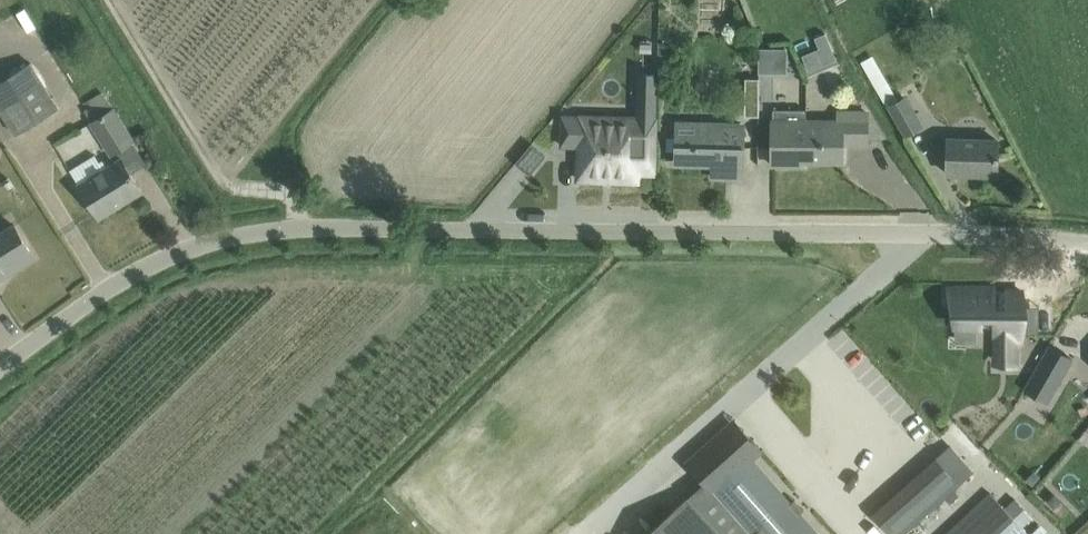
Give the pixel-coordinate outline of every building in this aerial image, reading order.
[(700,14),(718,15),(718,19),(732,19),(732,0),(700,0),(700,14)] [(815,36),(825,64),(839,57),(828,31),(815,36)] [(760,47),(760,73),(791,73),(790,46),(760,47)] [(923,126),(906,96),(899,100),(873,55),(862,62),(887,108),(890,106),(906,136),(923,126)] [(0,80),(0,107),(16,134),(58,108),(30,62),(0,80)] [(638,74),(638,85),(656,86),(656,74),(638,74)] [(758,108),(759,83),(749,83),(748,108),(758,108)] [(101,91),(83,102),(86,107),(84,109),(91,122),(96,130),(100,136),(112,155),(117,151),(132,142),(121,123),(117,117),(101,91)] [(562,117),(561,145),(580,146),(579,179),(637,181),(637,172),(654,173),(655,119),(655,105),(638,105),(637,118),(581,117),(562,117)] [(772,121),(772,143),(772,165),(800,165),(800,161),(842,161),(842,144),(867,144),(867,112),(838,112),(838,121),(806,121),(806,110),(772,110),(772,121)] [(742,178),(742,156),(743,125),(677,124),(676,163),(727,164),(727,177),(742,178)] [(996,175),(997,153),(997,140),(947,139),(946,173),(996,175)] [(535,141),(518,159),(533,172),(549,155),(535,141)] [(108,167),(106,164),(103,159),(99,161),(95,154),(69,170),(79,185),(78,186),(98,218),(142,191),(121,159),(108,167)] [(0,234),(0,279),(34,257),(14,225),(0,234)] [(954,287),(954,309),(955,309),(955,325),(976,325),(976,326),(977,326),(997,326),(997,362),(1016,362),(1016,333),(1016,326),(1021,326),(1021,306),(1021,290),(982,290),(982,287),(954,287)] [(1049,346),(1024,390),(1048,403),(1073,359),(1049,346)] [(686,463),(687,464),(686,464),(703,482),(748,533),(749,533),(817,533),(799,514),(789,504),(751,460),(762,450),(753,439),(747,445),(734,430),(728,435),(723,430),(686,463)] [(948,447),(935,458),(959,484),(972,473),(948,447)] [(1052,525),(1087,491),(1087,456),(1035,507),(1052,525)] [(946,533),(1029,533),(1022,527),(1032,517),(1015,499),(1005,509),(990,493),(946,533)] [(688,495),(645,533),(722,533),(688,495)]
